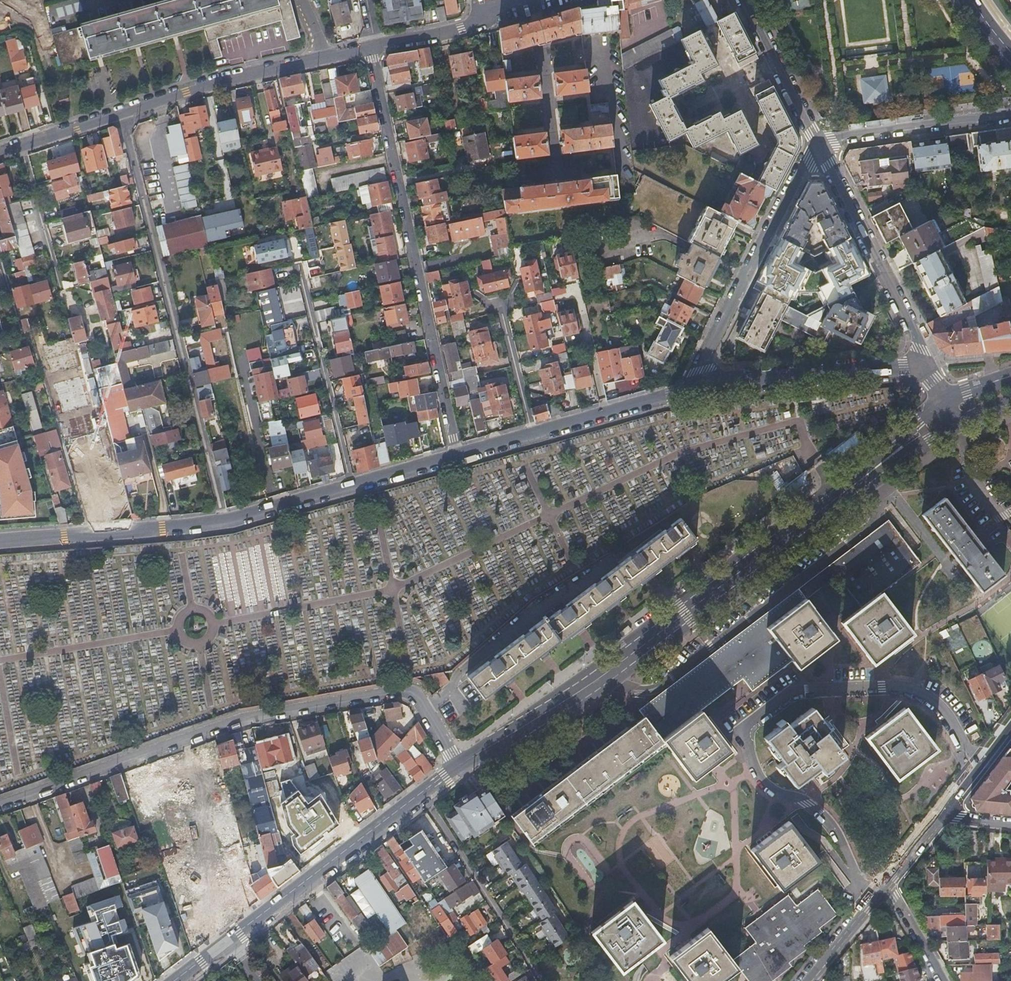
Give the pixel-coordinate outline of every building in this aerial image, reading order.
[(202,26),(202,28),(210,56),(218,54),(214,37),(280,19),(286,39),(297,36),(288,0),(170,0),(79,25),(50,33),(59,65),(88,57),(202,26)] [(78,23),(79,25),(170,0),(160,0),(78,23)] [(328,6),(330,5),(335,25),(345,22),(345,20),(349,19),(345,2),(342,2),(339,3),(338,0),(326,0),(328,6)] [(386,25),(400,22),(423,18),(420,0),(382,0),(386,25)] [(457,13),(455,0),(443,0),(446,15),(457,13)] [(620,0),(595,0),(595,3),(596,7),(577,10),(580,32),(580,34),(589,33),(615,30),(616,33),(618,33),(616,11),(622,10),(621,4),(620,0)] [(694,4),(706,26),(715,21),(716,21),(706,0),(701,0),(694,4)] [(446,22),(445,14),(443,5),(436,6),(439,23),(446,22)] [(575,34),(580,32),(577,10),(577,8),(555,14),(555,15),(550,16),(549,17),(524,24),(522,23),(518,25),(518,24),(497,30),(500,52),(502,53),(510,51),(511,50),(574,33),(575,34)] [(625,10),(622,10),(616,11),(618,33),(618,38),(628,37),(625,10)] [(738,67),(756,58),(754,53),(733,12),(716,21),(715,21),(723,37),(721,38),(723,43),(726,42),(736,62),(738,67)] [(202,28),(202,26),(88,57),(88,59),(202,28)] [(671,30),(674,42),(679,40),(681,39),(678,28),(675,27),(671,30)] [(620,56),(622,69),(674,42),(671,30),(620,56)] [(681,39),(679,40),(690,61),(688,62),(689,65),(678,70),(674,69),(672,72),(672,73),(659,80),(663,89),(660,91),(663,97),(649,105),(657,120),(656,121),(656,124),(659,126),(660,125),(667,141),(684,132),(692,147),(707,140),(711,141),(712,138),(712,137),(726,130),(737,154),(756,144),(738,110),(720,119),(717,112),(683,129),(668,98),(701,81),(698,73),(715,65),(697,31),(681,39)] [(12,37),(3,39),(13,74),(16,73),(15,68),(25,66),(21,50),(16,51),(12,37)] [(423,85),(435,82),(428,47),(387,53),(387,54),(386,57),(388,65),(392,83),(392,84),(409,80),(405,61),(417,59),(423,85)] [(455,80),(477,73),(470,53),(448,61),(455,80)] [(501,60),(502,69),(503,71),(510,69),(508,60),(501,60)] [(387,84),(392,83),(388,65),(383,66),(387,84)] [(488,112),(508,109),(507,101),(504,79),(503,71),(502,69),(483,72),(485,87),(492,86),(494,96),(485,97),(487,108),(488,108),(488,112)] [(588,91),(585,70),(553,73),(554,79),(553,80),(554,88),(555,88),(556,95),(588,91)] [(304,91),(300,73),(278,78),(283,100),(286,99),(285,95),(304,91)] [(341,95),(357,92),(354,74),(334,78),(338,96),(341,95)] [(536,75),(504,79),(507,101),(539,97),(538,91),(539,90),(537,82),(536,75)] [(27,86),(17,88),(21,105),(22,107),(38,102),(33,84),(34,84),(32,76),(31,76),(25,78),(27,86)] [(16,84),(14,77),(0,81),(0,88),(16,84)] [(861,80),(863,95),(864,102),(886,99),(885,91),(883,77),(861,80)] [(338,96),(334,78),(328,79),(329,81),(332,97),(338,96)] [(385,85),(386,89),(410,83),(409,80),(392,84),(392,83),(387,84),(385,85)] [(770,189),(774,191),(796,149),(796,135),(768,80),(750,89),(763,114),(762,115),(762,118),(765,120),(766,120),(775,139),(776,144),(767,162),(763,160),(753,180),(770,189)] [(321,83),(325,104),(333,102),(329,81),(321,83)] [(421,96),(437,92),(435,82),(423,85),(419,86),(421,96)] [(4,113),(11,110),(11,108),(21,105),(17,88),(16,84),(0,88),(0,99),(4,113)] [(273,131),(287,128),(285,119),(280,121),(272,88),(271,89),(270,84),(262,86),(263,91),(273,131)] [(417,86),(411,87),(412,92),(395,96),(398,111),(412,108),(421,106),(419,96),(417,86)] [(332,97),(333,102),(337,122),(356,118),(373,114),(371,103),(344,109),(341,95),(338,96),(332,97)] [(254,119),(249,96),(235,99),(241,122),(254,119)] [(471,100),(473,111),(487,108),(485,97),(471,100)] [(311,110),(326,107),(325,100),(309,103),(310,105),(311,110)] [(326,117),(329,131),(338,129),(337,122),(333,102),(325,104),(326,107),(311,110),(310,110),(312,119),(326,117)] [(607,102),(589,104),(590,110),(600,109),(600,107),(607,106),(607,102)] [(284,106),(290,131),(296,130),(294,120),(296,119),(293,104),(284,106)] [(189,112),(178,114),(181,128),(186,127),(188,133),(194,132),(193,128),(208,125),(204,105),(188,108),(189,112)] [(577,123),(575,105),(557,107),(559,125),(577,123)] [(302,120),(310,118),(307,106),(299,108),(302,120)] [(453,119),(455,129),(464,127),(461,113),(452,115),(453,119)] [(359,134),(376,130),(373,114),(356,118),(359,134)] [(238,138),(234,119),(216,122),(220,142),(238,138)] [(406,123),(409,139),(416,137),(423,136),(428,135),(425,119),(406,123)] [(446,131),(455,129),(453,119),(444,121),(446,131)] [(179,124),(168,126),(169,134),(166,135),(171,157),(186,153),(179,124)] [(562,152),(612,146),(610,125),(600,126),(598,125),(596,124),(595,126),(574,129),(573,128),(571,127),(569,129),(559,130),(560,137),(559,137),(560,140),(558,140),(558,144),(560,143),(560,145),(561,145),(562,152)] [(114,128),(111,126),(106,128),(109,137),(113,154),(121,153),(114,128)] [(1010,166),(1010,127),(971,132),(973,146),(976,145),(980,171),(1010,166)] [(428,135),(423,136),(423,139),(424,143),(441,139),(439,132),(428,135)] [(463,137),(468,161),(488,157),(483,132),(463,137)] [(511,136),(512,140),(514,158),(546,154),(545,147),(546,147),(545,138),(544,139),(543,132),(511,136)] [(945,135),(947,153),(969,150),(967,132),(945,135)] [(302,166),(314,163),(307,135),(297,137),(292,138),(292,141),(299,169),(303,168),(302,166)] [(915,171),(949,166),(947,153),(945,135),(910,140),(912,155),(915,171)] [(190,136),(183,138),(186,150),(193,148),(190,136)] [(427,157),(424,143),(423,139),(423,136),(416,137),(417,141),(405,143),(409,161),(427,157)] [(106,156),(113,154),(109,137),(101,138),(106,156)] [(371,154),(370,146),(372,146),(370,139),(366,140),(346,144),(349,158),(371,154)] [(842,160),(856,186),(860,184),(863,188),(868,185),(869,187),(891,183),(892,188),(909,186),(905,156),(912,155),(910,140),(848,148),(842,160)] [(87,171),(107,166),(101,144),(81,149),(87,171)] [(333,162),(330,146),(317,148),(318,152),(315,152),(318,165),(333,162)] [(276,148),(262,151),(267,172),(281,169),(276,148)] [(267,172),(262,151),(250,154),(255,175),(267,172)] [(712,152),(709,158),(733,170),(736,164),(712,152)] [(734,170),(739,173),(748,178),(753,168),(739,160),(734,170)] [(32,253),(20,209),(12,211),(8,195),(11,194),(1,163),(0,163),(0,187),(4,200),(14,235),(17,246),(20,256),(32,253)] [(188,163),(173,167),(182,209),(197,206),(188,163)] [(305,197),(317,195),(311,167),(303,168),(299,169),(304,190),(305,197)] [(330,178),(333,192),(361,186),(386,180),(383,167),(330,178)] [(51,183),(55,199),(68,195),(67,192),(77,189),(72,173),(62,176),(63,180),(51,183)] [(718,213),(736,222),(749,229),(754,220),(750,218),(761,196),(765,198),(770,189),(753,180),(748,178),(739,173),(734,182),(739,184),(727,206),(723,203),(718,213)] [(516,211),(618,198),(618,197),(615,174),(583,178),(582,180),(533,186),(531,184),(518,186),(501,188),(504,208),(504,211),(516,210),(516,211)] [(125,185),(128,184),(126,175),(119,176),(122,186),(125,185)] [(433,179),(416,183),(419,198),(421,197),(423,205),(443,200),(444,200),(442,193),(436,194),(434,183),(433,179)] [(378,212),(389,210),(391,209),(389,202),(391,201),(386,180),(361,186),(364,203),(371,202),(372,205),(376,204),(378,212)] [(807,181),(779,236),(794,244),(800,248),(805,239),(802,238),(810,223),(805,221),(806,219),(819,213),(822,220),(816,223),(824,238),(822,239),(826,248),(848,237),(820,182),(807,181)] [(130,202),(125,185),(122,186),(112,188),(107,190),(109,199),(111,207),(130,202)] [(101,191),(85,195),(87,201),(103,197),(101,191)] [(295,229),(303,228),(305,227),(312,226),(309,214),(305,197),(300,198),(281,202),(285,219),(298,216),(298,218),(293,219),(295,229)] [(5,238),(14,235),(4,200),(0,201),(0,219),(5,238)] [(419,206),(424,226),(425,225),(442,222),(443,222),(447,220),(443,200),(423,205),(419,206)] [(898,236),(911,229),(898,202),(871,215),(884,243),(898,236)] [(60,218),(76,214),(74,206),(58,210),(60,218)] [(696,224),(727,240),(736,222),(718,213),(705,206),(696,224)] [(134,223),(129,207),(111,211),(115,228),(134,223)] [(619,207),(621,220),(630,218),(629,212),(619,207)] [(961,208),(962,215),(969,219),(968,207),(961,208)] [(510,246),(508,238),(508,235),(507,232),(507,229),(507,227),(504,211),(504,208),(479,214),(481,222),(495,219),(498,234),(490,236),(494,257),(498,256),(496,249),(508,247),(510,246)] [(67,241),(89,236),(88,230),(94,229),(89,210),(68,216),(69,221),(62,223),(67,241)] [(372,225),(375,238),(391,234),(390,229),(393,228),(389,210),(378,212),(370,214),(372,225)] [(309,214),(312,226),(318,225),(319,224),(316,213),(309,214)] [(483,234),(481,222),(479,214),(452,220),(448,220),(449,227),(451,235),(452,240),(483,234)] [(196,248),(208,245),(204,228),(201,217),(156,229),(162,255),(196,248)] [(343,219),(329,222),(334,246),(336,246),(348,243),(343,219)] [(448,220),(447,220),(443,222),(443,224),(424,228),(428,244),(446,240),(446,239),(444,228),(449,227),(448,220)] [(929,224),(927,221),(911,229),(898,236),(900,239),(911,262),(937,249),(941,247),(929,224)] [(691,243),(718,257),(727,240),(696,224),(687,241),(691,243)] [(370,239),(375,238),(372,225),(367,226),(370,239)] [(208,245),(208,248),(218,246),(214,226),(204,228),(208,245)] [(307,243),(310,259),(318,257),(317,249),(313,234),(312,226),(305,227),(303,228),(306,243),(307,243)] [(995,228),(984,226),(989,248),(999,246),(995,228)] [(106,235),(108,235),(106,228),(95,231),(96,238),(106,235)] [(391,234),(375,238),(370,239),(375,263),(394,259),(392,251),(393,251),(391,245),(393,244),(391,234)] [(17,246),(14,235),(5,238),(0,239),(0,251),(17,246)] [(800,248),(779,236),(756,282),(764,285),(761,292),(786,305),(792,292),(817,292),(819,290),(827,304),(851,292),(849,285),(867,275),(848,237),(826,248),(833,262),(813,272),(793,262),(800,248)] [(568,237),(561,238),(563,248),(570,247),(568,237)] [(115,253),(134,249),(131,238),(109,243),(110,246),(114,245),(115,253)] [(285,240),(282,241),(282,239),(252,246),(256,263),(289,255),(285,240)] [(89,257),(89,258),(101,255),(98,243),(90,245),(93,256),(89,257)] [(348,243),(336,246),(340,271),(355,267),(350,243),(348,243)] [(715,264),(718,257),(691,243),(687,251),(702,258),(715,264)] [(998,286),(989,248),(980,251),(980,249),(979,244),(975,245),(985,292),(998,286)] [(812,251),(813,255),(823,250),(821,246),(812,251)] [(488,258),(482,260),(485,275),(477,277),(478,284),(482,283),(484,292),(507,286),(505,278),(509,277),(507,269),(501,271),(499,262),(511,259),(508,247),(496,249),(498,256),(494,257),(488,258)] [(938,252),(937,249),(911,262),(913,266),(939,316),(964,303),(938,252)] [(578,277),(572,251),(555,255),(553,259),(555,269),(559,271),(560,277),(570,275),(571,279),(578,277)] [(684,279),(702,288),(715,264),(702,258),(687,251),(686,254),(683,253),(682,255),(676,267),(678,268),(675,275),(684,279)] [(35,262),(32,253),(20,256),(20,257),(24,269),(25,273),(25,274),(30,273),(27,265),(35,262)] [(676,267),(682,255),(680,253),(673,266),(676,267)] [(101,255),(89,258),(90,262),(98,260),(99,263),(103,262),(101,255)] [(18,271),(24,269),(20,257),(14,258),(18,271)] [(375,263),(374,263),(378,281),(398,277),(394,259),(375,263)] [(61,282),(63,288),(107,277),(104,267),(88,271),(88,266),(84,267),(83,260),(72,262),(77,281),(73,281),(68,283),(61,282)] [(527,262),(528,266),(520,268),(526,297),(532,296),(534,293),(542,292),(535,261),(527,262)] [(117,285),(109,287),(111,293),(111,294),(136,287),(129,262),(113,266),(117,285)] [(470,275),(467,263),(461,264),(458,265),(461,277),(470,275)] [(618,264),(602,267),(605,279),(612,277),(612,274),(620,273),(619,269),(618,264)] [(320,267),(311,267),(311,275),(321,275),(320,267)] [(273,285),(269,268),(247,273),(250,290),(273,285)] [(440,279),(438,270),(425,273),(427,282),(440,279)] [(216,280),(222,278),(221,271),(214,272),(216,280)] [(227,293),(223,278),(222,278),(216,280),(217,285),(219,295),(227,293)] [(28,284),(33,301),(50,296),(46,279),(28,284)] [(463,310),(463,306),(467,305),(471,304),(465,281),(457,283),(456,279),(449,281),(452,296),(444,298),(446,306),(452,305),(452,306),(455,305),(456,312),(463,310)] [(695,303),(702,288),(684,279),(677,295),(695,303)] [(402,299),(398,281),(379,285),(383,304),(402,299)] [(16,306),(33,301),(28,284),(28,283),(11,288),(16,306)] [(220,301),(219,295),(217,285),(205,288),(207,295),(211,313),(223,310),(220,301)] [(152,300),(148,286),(131,290),(135,304),(152,300)] [(566,292),(565,286),(551,289),(552,295),(566,292)] [(985,292),(970,300),(974,316),(1001,301),(1000,297),(998,286),(985,292)] [(261,317),(262,326),(281,321),(273,287),(255,291),(257,299),(259,299),(263,317),(261,317)] [(360,304),(357,290),(340,293),(337,294),(339,304),(346,302),(347,307),(360,304)] [(444,298),(442,290),(439,291),(442,301),(433,303),(437,323),(446,321),(442,307),(446,306),(444,298)] [(536,295),(537,303),(538,303),(553,299),(551,292),(536,295)] [(764,294),(761,292),(738,336),(763,349),(773,330),(774,331),(777,325),(776,324),(778,318),(823,341),(828,332),(829,330),(850,341),(852,338),(858,342),(863,331),(865,332),(867,328),(866,327),(871,316),(858,309),(859,307),(851,292),(827,304),(813,311),(809,313),(808,314),(806,315),(786,305),(781,303),(764,294)] [(95,297),(96,303),(103,301),(112,299),(111,294),(111,293),(95,297)] [(213,321),(211,313),(207,295),(198,297),(203,324),(213,321)] [(1003,308),(1009,307),(1010,306),(1007,295),(1000,297),(1001,301),(1003,308)] [(103,301),(96,303),(99,314),(103,313),(105,319),(117,316),(116,312),(116,311),(113,300),(112,299),(103,301)] [(553,299),(538,303),(540,314),(555,310),(553,299)] [(970,300),(964,303),(939,316),(942,323),(944,327),(966,315),(969,328),(961,329),(961,332),(947,333),(931,335),(939,349),(950,355),(982,352),(976,328),(974,316),(970,300)] [(666,315),(684,324),(691,310),(673,301),(666,315)] [(407,322),(403,303),(382,308),(386,327),(407,322)] [(140,326),(157,321),(153,304),(130,310),(134,327),(140,326)] [(556,313),(561,336),(578,332),(580,328),(577,318),(574,318),(571,306),(564,307),(565,311),(556,313)] [(1009,325),(1008,317),(1010,316),(1010,314),(1009,307),(1003,308),(1006,321),(1010,344),(1010,324),(1009,325)] [(313,312),(315,323),(330,319),(342,316),(340,310),(333,311),(332,308),(313,312)] [(450,323),(463,319),(462,312),(448,315),(449,320),(450,323)] [(670,351),(684,324),(666,315),(660,312),(652,326),(661,331),(655,342),(654,342),(647,355),(662,362),(669,350),(670,351)] [(523,317),(526,333),(542,329),(555,326),(554,321),(541,324),(538,313),(523,317)] [(79,315),(67,318),(72,337),(73,342),(85,339),(84,338),(87,337),(88,336),(87,331),(85,331),(83,324),(81,324),(79,315)] [(337,352),(346,350),(352,348),(350,338),(347,326),(345,316),(342,316),(330,319),(337,352)] [(942,323),(939,316),(925,323),(929,330),(942,323)] [(30,330),(26,318),(20,320),(24,332),(30,330)] [(300,352),(304,351),(303,346),(296,347),(293,330),(296,329),(291,318),(285,320),(285,322),(271,325),(272,334),(264,335),(269,359),(300,352)] [(450,323),(453,335),(466,332),(463,319),(450,323)] [(121,331),(118,321),(106,324),(108,334),(110,340),(111,346),(113,353),(129,349),(127,341),(121,343),(118,332),(121,331)] [(1010,349),(1010,344),(1006,321),(994,324),(993,323),(988,324),(989,325),(986,325),(986,324),(984,325),(984,326),(976,328),(982,352),(1010,349)] [(944,327),(942,323),(929,330),(931,335),(947,333),(944,327)] [(469,331),(472,346),(489,342),(486,331),(483,332),(482,328),(469,331)] [(542,329),(526,333),(530,349),(546,345),(542,329)] [(210,382),(220,379),(217,365),(214,365),(214,361),(208,363),(206,355),(208,354),(202,331),(197,332),(210,382)] [(169,349),(167,339),(129,349),(113,353),(116,362),(119,375),(123,388),(130,387),(123,361),(128,360),(169,349)] [(371,342),(372,349),(380,348),(379,341),(371,342)] [(388,346),(390,356),(414,351),(412,341),(388,346)] [(459,378),(463,377),(461,368),(456,350),(454,341),(451,342),(459,378)] [(498,361),(493,341),(489,342),(472,346),(473,352),(475,360),(480,359),(481,365),(498,361)] [(451,380),(459,378),(451,342),(442,344),(451,380)] [(595,352),(602,383),(613,381),(642,375),(643,375),(636,342),(625,345),(618,346),(618,347),(606,349),(595,352)] [(551,346),(553,354),(565,351),(563,344),(551,346)] [(27,345),(8,352),(13,370),(32,364),(27,345)] [(372,349),(365,351),(367,361),(390,356),(388,346),(380,348),(372,349)] [(565,351),(553,354),(555,362),(567,359),(565,351)] [(269,359),(273,379),(289,375),(286,363),(302,359),(300,352),(269,359)] [(347,355),(330,359),(334,377),(344,375),(344,373),(353,370),(349,354),(347,355)] [(198,355),(188,358),(191,371),(193,380),(201,378),(199,371),(201,371),(198,355)] [(402,375),(403,378),(429,373),(426,362),(420,363),(419,361),(413,362),(414,365),(404,367),(406,374),(402,375)] [(127,404),(123,388),(119,375),(116,362),(104,365),(92,368),(102,406),(108,430),(114,454),(121,478),(150,470),(141,434),(135,436),(133,436),(128,438),(120,407),(127,404)] [(555,362),(545,364),(546,368),(539,370),(545,392),(552,390),(553,394),(574,388),(571,374),(558,377),(555,362)] [(463,377),(476,374),(474,365),(461,368),(463,377)] [(571,374),(574,388),(590,384),(586,365),(570,369),(571,374)] [(235,367),(226,367),(227,378),(236,378),(235,367)] [(358,373),(343,377),(348,397),(352,397),(358,425),(368,422),(361,389),(358,373)] [(479,388),(476,374),(463,377),(465,385),(467,395),(477,392),(477,388),(479,388)] [(278,399),(306,392),(303,376),(286,380),(288,388),(276,391),(278,399)] [(465,385),(463,377),(459,378),(451,380),(448,381),(450,389),(453,388),(456,404),(469,402),(468,400),(467,395),(465,385)] [(414,378),(388,383),(390,392),(399,390),(400,397),(407,396),(417,394),(414,378)] [(159,379),(130,387),(123,388),(127,404),(129,411),(142,408),(149,434),(163,431),(156,405),(165,402),(159,379)] [(41,381),(31,384),(33,390),(42,387),(41,381)] [(208,386),(207,382),(204,383),(204,387),(196,389),(197,395),(198,400),(202,416),(212,414),(208,397),(207,397),(205,387),(208,386)] [(487,392),(477,394),(478,397),(483,416),(502,412),(501,408),(509,406),(503,384),(496,386),(495,382),(485,385),(487,392)] [(11,425),(1,389),(0,390),(0,429),(11,425)] [(435,390),(417,394),(407,396),(409,406),(415,404),(418,421),(437,417),(433,398),(436,397),(435,390)] [(28,420),(32,435),(41,432),(39,427),(40,426),(30,392),(21,394),(28,420)] [(318,412),(314,394),(295,399),(299,417),(318,412)] [(481,417),(483,416),(478,397),(468,400),(469,402),(473,419),(481,417)] [(546,404),(549,416),(564,412),(562,407),(554,402),(546,404)] [(530,408),(533,421),(549,416),(546,404),(530,408)] [(482,421),(484,420),(483,416),(481,417),(473,419),(473,422),(475,430),(484,428),(482,421)] [(313,447),(326,445),(323,433),(320,434),(317,420),(315,420),(314,417),(296,422),(297,427),(303,426),(306,437),(300,439),(302,449),(302,450),(313,447)] [(284,430),(283,425),(282,420),(267,422),(269,430),(277,428),(280,445),(268,448),(272,468),(291,464),(289,452),(284,430)] [(381,426),(385,441),(386,446),(408,441),(407,438),(418,436),(418,434),(415,421),(412,422),(404,424),(403,421),(381,426)] [(297,427),(296,422),(283,425),(284,430),(297,427)] [(11,425),(0,429),(0,514),(0,519),(21,517),(27,517),(34,516),(33,501),(33,500),(31,500),(30,491),(30,489),(22,461),(19,452),(11,425)] [(41,432),(32,435),(38,455),(43,454),(46,453),(43,442),(46,441),(45,439),(50,437),(52,445),(55,444),(56,446),(60,445),(54,428),(41,432)] [(163,431),(149,434),(151,442),(154,442),(154,443),(179,437),(177,428),(163,431)] [(838,458),(861,441),(855,432),(825,454),(826,455),(820,459),(821,461),(826,457),(827,456),(828,456),(830,455),(832,455),(833,456),(835,456),(836,457),(837,458),(838,458)] [(425,433),(418,434),(418,436),(420,447),(428,446),(425,433)] [(771,436),(773,450),(785,449),(783,434),(771,436)] [(211,450),(223,448),(221,441),(209,444),(211,450)] [(385,441),(373,445),(378,466),(389,462),(386,446),(385,441)] [(378,466),(373,445),(352,451),(354,463),(355,463),(357,471),(378,466)] [(225,467),(227,466),(226,462),(223,448),(211,450),(213,459),(215,459),(216,465),(215,465),(219,482),(228,480),(225,467)] [(46,453),(43,454),(50,479),(63,475),(62,471),(64,471),(58,449),(46,453)] [(293,474),(307,471),(305,461),(304,457),(302,450),(302,449),(289,452),(291,464),(293,474)] [(330,455),(305,461),(307,471),(308,476),(319,474),(326,472),(334,470),(330,455)] [(792,456),(777,460),(780,471),(795,468),(792,456)] [(191,457),(162,465),(166,479),(174,477),(175,481),(180,480),(179,476),(186,474),(195,472),(191,457)] [(780,476),(772,482),(783,500),(807,482),(806,481),(805,481),(805,480),(805,479),(805,477),(805,475),(806,474),(806,472),(807,471),(813,467),(812,465),(806,469),(783,486),(781,485),(784,482),(780,476)] [(319,474),(321,482),(328,480),(326,472),(319,474)] [(63,475),(50,479),(53,487),(66,484),(63,475)] [(228,480),(219,482),(221,488),(229,486),(228,480)] [(54,492),(49,493),(58,524),(66,523),(61,507),(58,505),(54,492)] [(956,561),(980,591),(1003,573),(943,497),(921,515),(949,552),(956,561)] [(467,675),(483,697),(503,682),(507,678),(510,676),(539,654),(543,651),(547,649),(559,639),(561,641),(575,630),(580,627),(582,625),(610,604),(613,601),(617,598),(644,578),(650,574),(655,570),(679,551),(685,547),(689,544),(696,539),(679,518),(671,524),(671,526),(665,530),(665,529),(635,551),(636,552),(631,557),(630,555),(600,578),(601,579),(595,584),(594,583),(565,604),(566,605),(559,610),(558,609),(546,618),(544,615),(541,617),(543,619),(467,675)] [(798,587),(802,593),(831,571),(890,526),(885,521),(798,587)] [(890,526),(831,571),(836,576),(860,608),(879,594),(919,563),(910,550),(891,525),(890,526)] [(831,571),(802,593),(806,598),(804,599),(805,600),(836,576),(831,571)] [(226,604),(226,614),(254,612),(257,606),(257,596),(267,601),(270,596),(280,595),(278,577),(272,573),(255,574),(252,578),(244,579),(240,585),(231,579),(229,581),(226,580),(218,580),(219,600),(226,604)] [(732,686),(740,680),(724,652),(802,593),(798,587),(638,709),(644,717),(647,720),(649,718),(645,713),(669,695),(716,659),(732,686)] [(770,677),(791,661),(766,628),(804,599),(806,598),(802,593),(724,652),(740,680),(742,679),(751,692),(770,677)] [(871,663),(894,645),(896,646),(902,641),(901,640),(909,634),(881,596),(879,594),(860,608),(841,623),(871,663)] [(796,669),(815,654),(835,639),(805,600),(804,599),(766,628),(791,661),(796,669)] [(956,624),(939,631),(947,652),(964,645),(956,624)] [(699,711),(732,686),(716,659),(669,695),(645,713),(649,718),(647,720),(661,740),(665,738),(699,711)] [(980,673),(990,693),(1000,688),(999,686),(1004,683),(1004,681),(1003,678),(1004,678),(998,665),(980,673)] [(422,681),(446,676),(443,672),(419,676),(422,681)] [(976,699),(990,693),(980,673),(967,680),(976,699)] [(449,680),(446,676),(422,681),(430,695),(449,680)] [(383,704),(383,709),(385,719),(386,719),(402,717),(399,702),(397,701),(383,704)] [(357,740),(369,736),(359,708),(348,710),(349,714),(349,715),(357,740)] [(810,708),(786,726),(783,722),(762,738),(775,754),(780,761),(778,763),(776,764),(791,785),(816,767),(819,771),(835,759),(840,755),(822,731),(826,728),(822,723),(820,720),(810,708)] [(895,777),(933,748),(903,709),(880,726),(879,725),(875,727),(872,730),(873,731),(864,737),(895,777)] [(721,758),(730,751),(708,722),(699,711),(665,738),(670,745),(695,778),(712,764),(715,762),(721,758)] [(534,841),(664,743),(661,740),(647,720),(644,717),(512,816),(532,842),(534,841)] [(406,734),(400,741),(406,750),(413,760),(421,754),(411,743),(416,739),(418,742),(425,735),(417,721),(406,734)] [(323,744),(316,723),(298,729),(304,749),(323,744)] [(382,762),(384,760),(389,754),(393,749),(400,741),(406,734),(398,728),(394,733),(387,727),(384,724),(383,725),(370,740),(377,762),(380,760),(382,762)] [(277,886),(298,869),(289,857),(281,863),(277,865),(274,853),(282,851),(284,851),(283,849),(282,848),(278,834),(280,833),(276,829),(272,812),(268,798),(254,746),(242,750),(237,731),(231,733),(232,738),(237,757),(252,814),(267,873),(277,886)] [(286,735),(253,743),(254,746),(260,767),(292,759),(286,735)] [(368,771),(369,772),(377,763),(377,762),(370,740),(369,736),(357,740),(364,762),(366,761),(368,767),(367,768),(368,771)] [(215,744),(220,762),(237,757),(232,738),(215,744)] [(397,754),(416,780),(424,774),(413,760),(406,750),(400,741),(393,749),(389,754),(384,760),(392,771),(398,766),(392,758),(397,754)] [(197,750),(201,765),(214,761),(210,746),(197,750)] [(1010,813),(1010,747),(1009,747),(990,771),(991,776),(987,781),(982,782),(970,798),(975,810),(1010,813)] [(333,772),(334,774),(341,772),(341,774),(350,771),(346,757),(348,756),(346,749),(334,752),(335,754),(328,757),(333,772)] [(413,760),(424,774),(432,768),(421,754),(413,760)] [(141,799),(169,791),(167,783),(182,779),(177,760),(133,772),(141,799)] [(305,769),(309,780),(317,777),(314,766),(305,769)] [(385,797),(400,785),(386,767),(373,776),(374,778),(372,779),(385,797)] [(128,798),(120,773),(110,776),(118,801),(128,798)] [(211,794),(228,790),(224,773),(207,777),(211,794)] [(289,778),(280,781),(284,798),(280,802),(286,824),(292,833),(289,834),(291,844),(299,853),(338,824),(320,792),(305,800),(289,778)] [(103,795),(98,780),(89,784),(93,798),(103,795)] [(488,826),(505,815),(494,798),(493,797),(484,783),(467,795),(466,796),(459,800),(453,804),(456,809),(446,816),(462,839),(464,837),(470,834),(472,832),(474,835),(478,833),(484,828),(488,826)] [(160,794),(162,802),(193,796),(191,788),(160,794)] [(349,794),(354,802),(356,801),(360,810),(372,804),(366,795),(364,796),(363,794),(361,795),(357,789),(349,794)] [(211,808),(231,803),(228,791),(208,797),(211,808)] [(89,858),(86,851),(83,843),(80,834),(69,804),(65,792),(55,796),(58,802),(69,831),(65,832),(68,839),(69,839),(77,862),(89,858)] [(69,804),(80,834),(94,830),(91,820),(88,821),(82,802),(77,804),(73,805),(73,802),(69,804)] [(818,860),(788,820),(770,833),(750,850),(772,879),(780,889),(782,887),(818,860)] [(219,827),(224,850),(246,845),(241,822),(219,827)] [(48,905),(47,902),(37,879),(49,875),(37,845),(41,843),(43,842),(35,824),(18,831),(24,847),(12,851),(6,834),(0,837),(0,849),(10,873),(19,869),(36,909),(48,905)] [(132,825),(129,826),(120,829),(120,827),(117,828),(118,830),(116,830),(112,832),(117,845),(119,845),(120,848),(126,846),(125,843),(137,839),(134,829),(133,830),(132,825)] [(402,850),(420,877),(421,879),(423,882),(437,873),(447,866),(421,829),(408,838),(412,844),(402,850)] [(393,836),(386,841),(396,856),(398,855),(402,860),(399,862),(412,881),(420,877),(402,850),(398,844),(393,836)] [(551,942),(554,947),(558,944),(558,943),(569,936),(567,932),(564,928),(566,927),(561,918),(559,919),(557,916),(554,912),(556,911),(553,907),(551,904),(553,903),(548,894),(546,895),(544,892),(538,883),(536,880),(537,879),(532,870),(530,871),(528,868),(525,864),(522,866),(519,861),(517,858),(519,857),(517,854),(513,849),(512,850),(509,846),(506,841),(501,845),(496,848),(492,851),(495,856),(494,858),(501,870),(505,871),(508,875),(510,874),(513,878),(512,881),(520,892),(523,893),(529,902),(529,905),(536,916),(538,916),(541,921),(538,922),(541,927),(540,930),(547,941),(551,942)] [(121,880),(120,875),(109,843),(97,847),(86,851),(89,858),(95,876),(99,888),(121,880)] [(388,873),(392,879),(398,874),(394,869),(393,870),(389,865),(392,862),(381,845),(373,851),(388,873)] [(185,856),(167,860),(172,881),(190,877),(185,856)] [(986,860),(987,882),(987,889),(1005,889),(1004,882),(1010,882),(1010,860),(986,860)] [(452,863),(447,866),(437,873),(449,891),(464,882),(452,863)] [(204,865),(199,867),(204,879),(209,877),(204,865)] [(352,879),(391,934),(397,930),(406,923),(368,868),(352,879)] [(937,868),(926,868),(926,884),(937,884),(937,868)] [(259,899),(277,886),(267,873),(263,875),(252,882),(249,884),(259,899)] [(414,895),(407,883),(398,889),(392,879),(388,873),(380,879),(388,891),(393,888),(395,892),(394,893),(398,898),(404,895),(407,899),(414,895)] [(47,902),(58,898),(49,875),(37,879),(47,902)] [(85,894),(99,888),(95,876),(80,881),(85,894)] [(964,896),(964,914),(964,924),(971,924),(974,924),(974,903),(979,902),(978,894),(979,894),(979,891),(984,891),(984,877),(975,878),(975,876),(967,876),(967,892),(971,892),(971,896),(964,896)] [(937,877),(938,894),(964,894),(964,877),(937,877)] [(155,879),(125,889),(132,911),(141,908),(159,959),(178,945),(155,879)] [(423,882),(421,879),(418,881),(426,893),(430,891),(423,882)] [(343,892),(335,880),(326,887),(329,891),(332,896),(356,929),(360,926),(363,924),(344,897),(341,894),(343,892)] [(471,880),(465,884),(471,893),(479,891),(471,880)] [(76,898),(85,894),(80,881),(71,885),(73,892),(76,898)] [(446,915),(451,923),(457,919),(451,911),(449,907),(471,893),(465,884),(441,900),(447,909),(443,911),(446,915)] [(732,960),(738,967),(748,980),(771,980),(773,979),(772,978),(790,963),(789,961),(807,947),(805,944),(821,931),(817,926),(835,912),(817,888),(796,905),(788,894),(785,896),(759,915),(744,927),(755,942),(732,960)] [(69,911),(79,908),(75,898),(76,898),(73,892),(63,895),(69,911)] [(88,904),(94,920),(85,923),(72,927),(82,953),(90,950),(94,959),(84,963),(91,980),(131,980),(140,974),(129,942),(115,947),(114,941),(111,934),(127,928),(124,917),(119,919),(115,907),(122,905),(118,894),(88,904)] [(229,895),(196,904),(202,927),(236,918),(229,895)] [(366,922),(348,895),(344,897),(363,924),(366,922)] [(448,934),(456,930),(451,923),(446,915),(443,911),(439,905),(437,902),(432,895),(426,899),(430,905),(429,906),(432,910),(433,912),(436,910),(442,919),(439,921),(448,934)] [(647,948),(663,935),(647,915),(632,897),(597,923),(590,928),(622,968),(647,948)] [(299,908),(307,920),(313,915),(306,904),(299,908)] [(466,913),(457,919),(468,936),(477,930),(476,928),(478,927),(485,923),(477,909),(470,913),(467,915),(466,913)] [(433,912),(439,921),(442,919),(436,910),(433,912)] [(925,915),(925,929),(939,929),(939,925),(946,925),(964,924),(964,914),(925,915)] [(309,923),(302,927),(304,930),(306,932),(313,942),(324,933),(314,919),(309,923)] [(356,929),(361,937),(372,929),(366,922),(363,924),(360,926),(356,929)] [(22,927),(28,941),(37,937),(32,923),(22,927)] [(480,929),(483,935),(485,934),(490,930),(486,924),(480,929)] [(946,929),(947,940),(965,940),(964,928),(971,928),(971,924),(964,924),(946,925),(946,929)] [(987,939),(999,939),(999,924),(987,924),(987,939)] [(890,927),(876,930),(878,942),(881,960),(893,957),(896,969),(894,970),(894,974),(897,973),(914,968),(909,952),(896,956),(890,927)] [(738,967),(732,960),(707,928),(685,944),(675,951),(669,956),(687,980),(720,980),(738,967)] [(458,934),(449,941),(452,945),(462,939),(458,934)] [(491,963),(504,955),(506,954),(496,939),(491,942),(485,934),(483,935),(474,941),(479,950),(481,948),(491,963)] [(19,945),(23,953),(32,949),(31,947),(40,943),(37,937),(28,941),(19,944),(19,945)] [(965,940),(947,940),(948,958),(969,958),(968,944),(967,940),(965,940)] [(305,948),(300,942),(292,947),(297,954),(305,948)] [(878,942),(859,946),(861,980),(878,980),(885,980),(884,976),(881,960),(878,942)] [(294,963),(305,977),(318,967),(316,964),(305,948),(297,954),(292,947),(286,952),(294,963)] [(973,954),(974,964),(999,963),(998,953),(973,954)] [(489,980),(493,977),(495,980),(505,980),(507,980),(499,966),(507,961),(504,955),(491,963),(482,969),(486,975),(489,980)] [(294,963),(279,974),(284,980),(307,980),(305,977),(294,963)] [(984,966),(973,967),(974,972),(961,972),(961,980),(984,980),(984,966)] [(914,968),(897,973),(899,978),(899,980),(918,980),(914,968)] [(510,975),(512,979),(522,973),(520,969),(510,975)]
